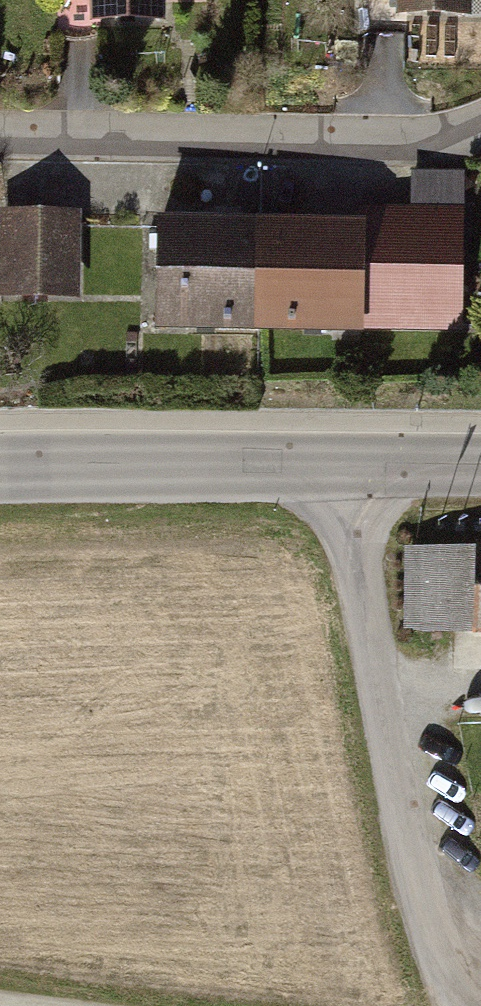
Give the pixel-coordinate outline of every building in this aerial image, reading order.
[(51,29),(165,26),(164,6),(206,4),(206,0),(50,0),(51,29)] [(351,13),(478,20),(479,0),(352,0),(351,13)] [(0,211),(0,290),(81,289),(80,210),(0,211)] [(470,211),(365,210),(365,224),(364,332),(468,336),(470,211)] [(258,338),(258,222),(158,221),(157,337),(258,338)] [(364,332),(365,224),(258,222),(258,338),(364,339),(364,332)] [(403,545),(402,629),(480,629),(480,545),(403,545)]
